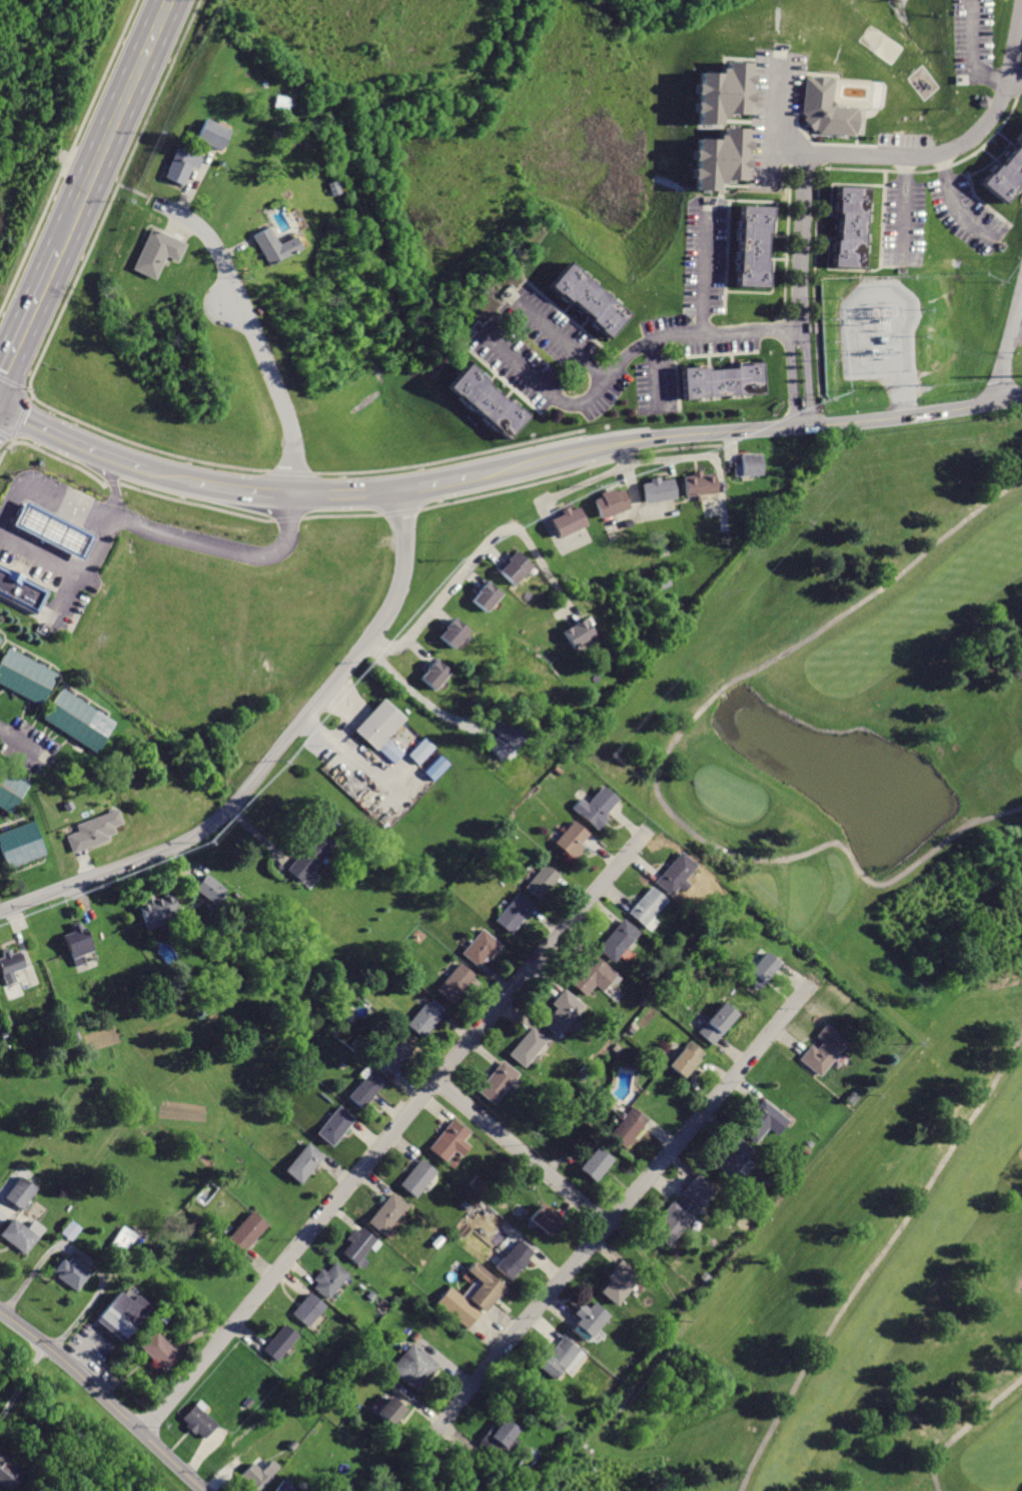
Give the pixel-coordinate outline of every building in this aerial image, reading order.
[(698,76),(697,126),(718,127),(718,122),(724,122),(724,115),(746,116),(747,67),(725,66),(725,71),(718,71),(718,76),(698,76)] [(799,77),(797,114),(814,133),(851,136),(853,108),(831,106),(827,101),(828,78),(799,77)] [(206,117),(196,139),(220,149),(229,127),(206,117)] [(695,139),(693,190),(714,190),(714,185),(720,186),(720,179),(742,179),(744,130),(721,129),(721,134),(715,134),(714,140),(695,139)] [(1002,167),(1021,144),(1021,184),(1006,203),(982,183),(990,174),(992,176),(1000,165),(1002,167)] [(175,146),(162,178),(183,187),(191,167),(196,169),(201,156),(175,146)] [(867,186),(865,268),(831,267),(832,253),(835,253),(835,240),(838,240),(839,213),(835,213),(836,199),(834,198),(834,185),(867,186)] [(736,204),(733,286),(768,287),(768,271),(766,271),(766,259),(764,259),(765,233),(768,233),(768,219),(770,219),(771,205),(736,204)] [(269,225),(249,235),(265,266),(298,249),(291,236),(278,243),(269,225)] [(149,226),(132,268),(156,278),(164,258),(178,263),(187,241),(149,226)] [(567,259),(544,285),(556,295),(558,293),(567,301),(569,298),(591,317),(589,320),(598,328),(596,329),(607,339),(630,313),(567,259)] [(679,366),(681,399),(762,393),(760,361),(747,361),(747,364),(733,365),(734,367),(707,369),(707,366),(693,367),(693,365),(679,366)] [(468,362),(447,385),(507,439),(528,415),(506,395),(503,398),(490,386),(492,384),(468,362)] [(739,454),(740,476),(762,475),(760,453),(739,454)] [(679,475),(680,495),(706,493),(714,492),(713,473),(703,473),(702,469),(690,470),(691,474),(679,475)] [(640,482),(644,502),(660,499),(675,497),(671,478),(660,480),(659,476),(647,478),(648,481),(640,482)] [(593,499),(599,516),(615,511),(627,507),(620,489),(614,491),(612,487),(599,492),(600,496),(593,499)] [(20,502),(9,526),(77,558),(88,534),(20,502)] [(577,507),(571,510),(569,506),(559,511),(560,514),(550,518),(558,536),(575,529),(584,524),(577,507)] [(517,551),(497,570),(512,586),(532,568),(517,551)] [(35,614),(46,593),(0,569),(0,596),(35,614)] [(485,580),(470,600),(485,612),(501,593),(485,580)] [(453,617),(437,637),(452,649),(468,630),(453,617)] [(583,617),(576,621),(560,631),(570,648),(593,635),(583,617)] [(0,656),(0,685),(37,705),(54,674),(5,647),(0,656)] [(434,658),(417,677),(433,691),(450,672),(434,658)] [(60,691),(43,719),(96,750),(112,722),(60,691)] [(381,698),(352,731),(392,766),(404,752),(388,738),(405,719),(381,698)] [(507,717),(492,730),(498,736),(491,741),(487,746),(500,761),(525,738),(507,717)] [(423,737),(406,754),(418,766),(435,749),(423,737)] [(0,767),(0,808),(10,814),(30,784),(1,765),(0,767)] [(599,786),(585,802),(579,797),(569,808),(596,831),(606,819),(602,815),(615,800),(599,786)] [(65,835),(72,854),(110,840),(108,835),(113,833),(111,826),(121,822),(116,809),(75,825),(78,830),(65,835)] [(570,820),(551,843),(566,855),(585,832),(570,820)] [(4,870),(43,856),(31,821),(0,831),(0,858),(4,870)] [(316,822),(301,839),(305,843),(283,868),(302,885),(339,843),(316,822)] [(677,853),(654,881),(671,895),(676,889),(680,892),(688,882),(682,877),(692,865),(677,853)] [(544,863),(524,887),(539,900),(559,876),(544,863)] [(206,872),(194,887),(213,903),(225,888),(206,872)] [(647,887),(625,914),(642,927),(664,901),(647,887)] [(168,893),(155,898),(152,892),(141,897),(144,903),(137,906),(146,931),(178,919),(168,893)] [(515,893),(494,919),(511,933),(533,907),(515,893)] [(79,919),(68,925),(70,930),(60,935),(74,966),(83,962),(81,956),(93,951),(79,919)] [(621,919),(597,948),(613,962),(638,933),(621,919)] [(482,928),(460,953),(477,968),(487,956),(490,959),(502,946),(482,928)] [(0,951),(0,957),(0,983),(1,985),(13,980),(10,972),(24,966),(18,951),(10,954),(8,948),(0,951)] [(590,954),(566,982),(581,996),(592,984),(598,990),(613,973),(590,954)] [(764,954),(744,978),(759,991),(769,979),(767,978),(778,965),(764,954)] [(459,962),(436,990),(451,1003),(475,975),(459,962)] [(564,989),(552,1003),(556,1007),(541,1024),(558,1038),(585,1006),(564,989)] [(430,997),(407,1025),(423,1038),(441,1016),(440,1015),(444,1009),(430,997)] [(720,1001),(696,1031),(712,1044),(736,1015),(720,1001)] [(823,1023),(813,1035),(820,1040),(814,1047),(811,1044),(799,1059),(819,1075),(846,1041),(823,1023)] [(530,1026),(508,1054),(525,1067),(547,1040),(530,1026)] [(399,1037),(379,1062),(395,1074),(415,1050),(399,1037)] [(688,1039),(666,1065),(681,1078),(703,1052),(688,1039)] [(500,1060),(476,1090),(492,1104),(517,1074),(500,1060)] [(366,1066),(358,1076),(362,1078),(347,1096),(363,1108),(384,1081),(366,1066)] [(760,1097),(737,1127),(754,1141),(766,1126),(775,1134),(787,1119),(760,1097)] [(339,1105),(315,1133),(331,1146),(355,1118),(339,1105)] [(630,1105),(606,1135),(622,1148),(646,1117),(630,1105)] [(452,1118),(428,1149),(445,1162),(454,1151),(461,1157),(470,1146),(464,1141),(470,1133),(452,1118)] [(732,1133),(723,1145),(727,1149),(714,1165),(730,1178),(753,1149),(732,1133)] [(308,1141),(285,1170),(302,1183),(325,1155),(308,1141)] [(595,1145),(576,1167),(593,1182),(612,1159),(595,1145)] [(421,1158),(400,1184),(416,1197),(437,1171),(421,1158)] [(696,1173),(678,1194),(683,1198),(676,1205),(671,1200),(655,1219),(658,1222),(649,1232),(665,1246),(689,1219),(686,1217),(712,1188),(696,1173)] [(16,1175),(1,1197),(19,1209),(34,1188),(16,1175)] [(393,1193),(367,1222),(382,1235),(408,1206),(393,1193)] [(540,1205),(527,1220),(548,1237),(561,1222),(540,1205)] [(249,1212),(228,1236),(244,1250),(265,1225),(249,1212)] [(0,1231),(0,1239),(23,1255),(35,1238),(9,1219),(0,1231)] [(68,1220),(59,1232),(70,1241),(79,1228),(68,1220)] [(111,1243),(125,1250),(134,1233),(120,1226),(111,1243)] [(363,1227),(356,1234),(352,1231),(346,1238),(351,1242),(342,1252),(357,1265),(378,1240),(363,1227)] [(520,1239),(496,1266),(510,1278),(518,1270),(520,1272),(530,1260),(528,1259),(534,1252),(520,1239)] [(60,1258),(50,1271),(54,1274),(52,1277),(73,1293),(88,1273),(65,1256),(62,1260),(60,1258)] [(622,1258),(605,1278),(608,1281),(600,1291),(617,1305),(642,1275),(622,1258)] [(333,1262),(325,1273),(320,1269),(312,1279),(317,1283),(314,1287),(328,1298),(348,1273),(333,1262)] [(477,1263),(468,1273),(481,1284),(467,1300),(482,1312),(486,1315),(507,1289),(477,1263)] [(451,1287),(437,1304),(468,1329),(482,1312),(467,1300),(451,1287)] [(133,1295),(127,1302),(117,1292),(92,1320),(117,1342),(147,1307),(133,1295)] [(305,1293),(288,1313),(306,1328),(323,1307),(305,1293)] [(581,1303),(572,1314),(578,1319),(572,1325),(590,1340),(610,1315),(595,1303),(590,1311),(581,1303)] [(281,1325),(260,1350),(274,1362),(296,1338),(281,1325)] [(154,1332),(137,1346),(160,1372),(176,1358),(154,1332)] [(565,1335),(537,1370),(553,1383),(563,1371),(568,1375),(586,1352),(565,1335)] [(411,1343),(389,1370),(417,1392),(439,1365),(411,1343)] [(390,1397),(373,1415),(388,1428),(404,1409),(390,1397)] [(193,1404),(178,1420),(185,1426),(183,1427),(191,1434),(192,1433),(201,1441),(216,1425),(193,1404)] [(500,1416),(490,1430),(487,1429),(477,1443),(496,1456),(516,1427),(500,1416)] [(8,1490),(22,1472),(0,1456),(0,1485),(8,1490)] [(237,1478),(252,1490),(259,1490),(274,1474),(265,1466),(260,1472),(250,1463),(237,1478)] [(272,1490),(285,1490),(288,1486),(281,1480),(272,1490)]
